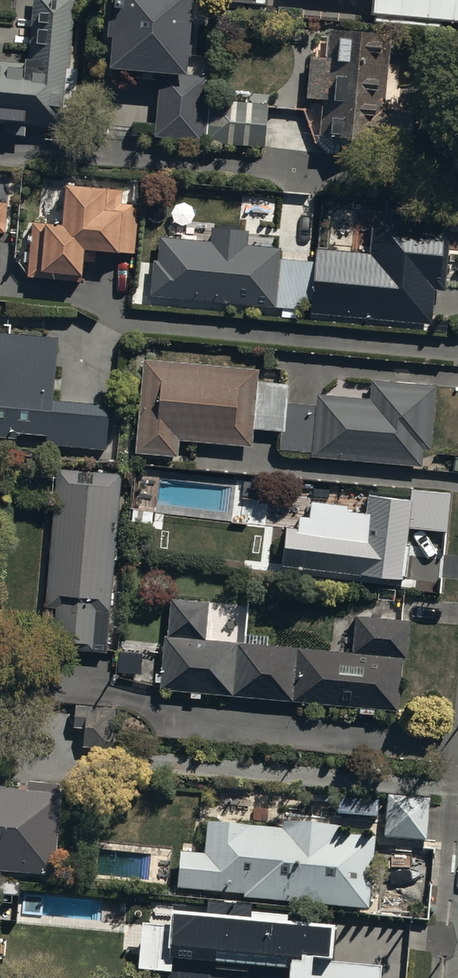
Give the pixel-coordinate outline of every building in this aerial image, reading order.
[(6,117),(5,131),(26,132),(26,125),(71,129),(77,69),(69,69),(75,0),(33,0),(30,55),(25,55),(25,59),(0,58),(0,117),(6,117)] [(116,5),(109,5),(107,33),(113,33),(111,65),(187,70),(193,0),(117,0),(116,5)] [(457,21),(457,0),(374,0),(373,14),(457,21)] [(385,107),(390,33),(327,29),(327,36),(317,35),(316,57),(307,57),(305,97),(320,98),(318,132),(344,134),(402,137),(404,108),(385,107)] [(209,73),(158,71),(154,136),(206,139),(208,100),(209,73)] [(265,147),(268,103),(208,100),(206,139),(205,143),(265,147)] [(123,187),(68,182),(64,221),(46,220),(46,222),(33,220),(28,276),(82,281),(85,246),(134,251),(139,204),(122,203),(123,187)] [(368,252),(315,247),(314,260),(309,311),(430,323),(434,289),(443,290),(450,221),(372,213),(368,252)] [(150,295),(272,307),(272,305),(276,256),(277,247),(247,244),(248,229),(234,227),(212,225),(211,240),(160,235),(158,259),(154,259),(150,295)] [(314,260),(276,256),(272,305),(309,308),(314,260)] [(15,436),(16,433),(46,435),(45,444),(106,449),(110,405),(54,400),(59,337),(0,332),(0,435),(15,436)] [(256,380),(257,366),(144,358),(137,453),(179,456),(180,439),(251,445),(252,427),(256,380)] [(368,397),(316,393),(315,404),(311,451),(311,456),(420,466),(422,448),(429,449),(435,383),(370,377),(368,397)] [(287,382),(256,380),(252,427),(279,429),(278,449),(311,451),(315,404),(286,402),(287,382)] [(58,468),(46,606),(56,605),(53,647),(94,650),(93,660),(105,666),(117,666),(117,673),(141,673),(141,652),(117,652),(117,626),(109,626),(121,472),(58,468)] [(299,526),(285,524),(281,564),(402,577),(408,527),(448,531),(452,494),(412,490),(411,500),(371,495),(369,514),(347,511),(347,505),(312,501),(310,517),(300,516),(299,526)] [(210,602),(171,599),(163,689),(194,692),(193,696),(202,697),(203,692),(360,707),(360,712),(374,714),(375,708),(398,709),(402,657),(407,657),(409,620),(356,616),(353,653),(207,640),(210,602)] [(77,706),(76,726),(87,726),(85,745),(118,748),(119,734),(114,734),(116,709),(77,706)] [(54,876),(59,786),(27,784),(26,791),(0,789),(0,873),(54,876)] [(388,797),(384,840),(427,843),(431,801),(388,797)] [(283,831),(208,825),(205,857),(181,854),(178,890),(245,896),(245,900),(370,912),(377,838),(341,835),(341,828),(283,823),(283,831)] [(142,926),(137,975),(167,977),(379,977),(380,966),(334,961),(337,931),(288,926),(289,920),(252,916),(251,924),(173,916),(172,929),(142,926)]
